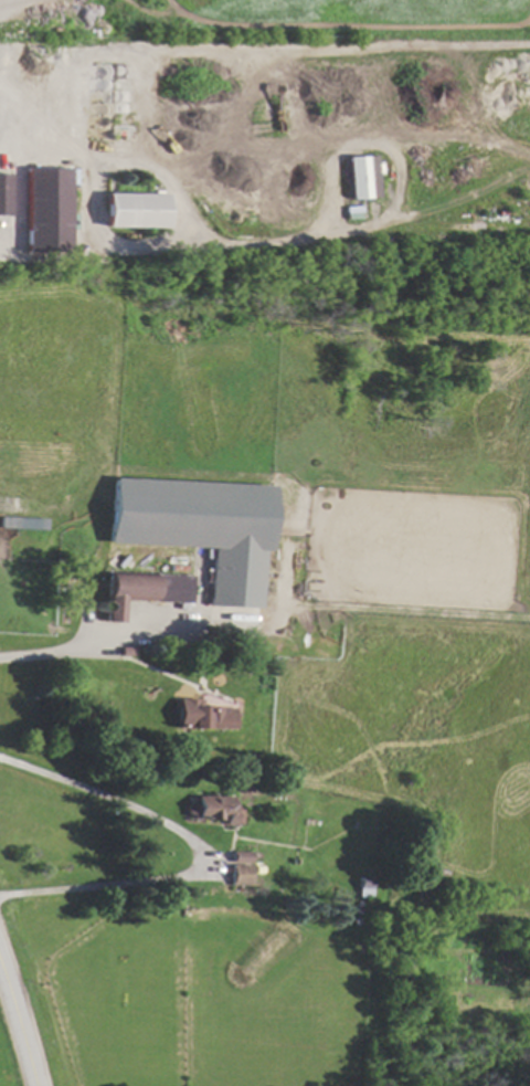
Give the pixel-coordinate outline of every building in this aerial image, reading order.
[(342,156),(344,198),(373,196),(371,154),(342,156)] [(66,168),(24,167),(22,248),(65,249),(66,168)] [(101,226),(160,227),(160,193),(102,192),(101,226)] [(265,484),(108,478),(106,543),(208,547),(206,606),(255,608),(258,551),(262,551),(265,484)] [(0,516),(0,527),(42,528),(42,518),(0,516)] [(188,575),(105,572),(103,621),(120,622),(120,600),(187,602),(188,575)] [(176,698),(175,727),(231,729),(232,707),(198,706),(198,698),(176,698)] [(239,824),(239,809),(229,808),(230,796),(194,795),(194,818),(221,819),(220,824),(239,824)] [(248,885),(248,851),(229,850),(229,885),(248,885)]
